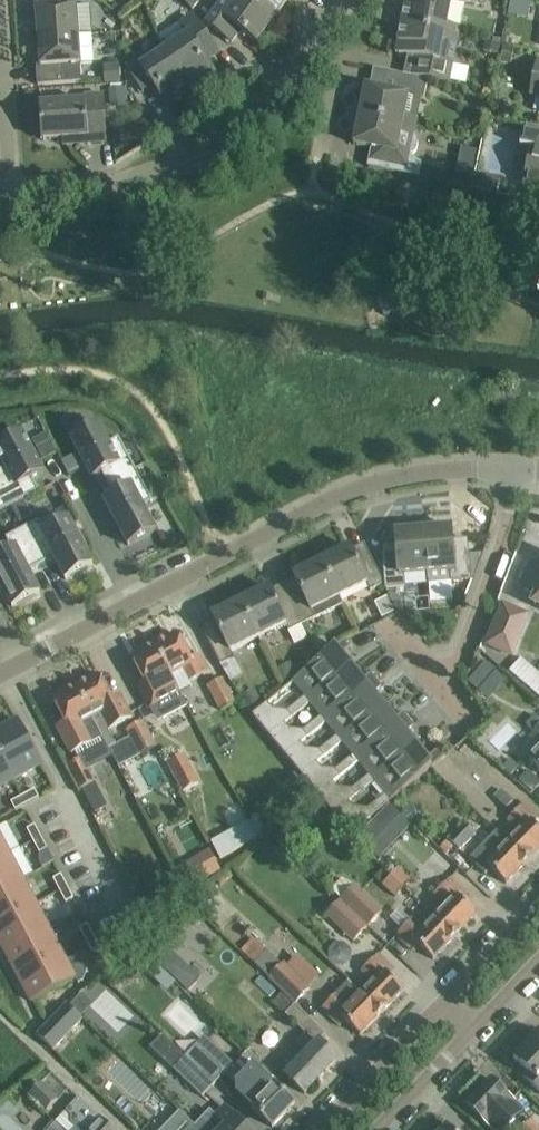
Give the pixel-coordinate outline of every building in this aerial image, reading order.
[(192,10),(199,1),(198,0),(183,0),(192,10)] [(252,0),(236,0),(233,5),(226,0),(224,0),(207,23),(232,42),(240,31),(257,43),(276,18),(252,0)] [(276,18),(289,0),(252,0),(276,18)] [(402,23),(459,35),(460,26),(447,24),(451,3),(436,0),(406,0),(402,23)] [(39,38),(79,35),(92,34),(90,5),(36,9),(39,38)] [(195,19),(183,27),(181,23),(159,38),(160,43),(165,50),(190,88),(214,72),(209,64),(220,56),(195,19)] [(396,52),(408,55),(404,74),(428,79),(449,83),(459,35),(402,23),(396,52)] [(41,65),(36,66),(38,85),(69,82),(82,82),(81,64),(94,63),(92,34),(79,35),(39,38),(41,65)] [(504,46),(501,61),(512,63),(515,48),(504,46)] [(166,104),(190,88),(165,50),(142,66),(137,58),(126,67),(139,87),(150,80),(166,104)] [(121,81),(120,64),(103,66),(104,82),(121,81)] [(424,99),(428,79),(404,74),(398,72),(394,91),(366,86),(359,115),(416,126),(418,118),(405,115),(409,96),(424,99)] [(126,88),(109,89),(110,108),(127,107),(126,88)] [(42,140),(63,139),(64,145),(107,143),(104,95),(85,96),(85,102),(40,105),(42,140)] [(126,111),(134,124),(147,116),(139,103),(126,111)] [(367,167),(419,177),(422,163),(410,155),(414,154),(417,150),(418,142),(417,138),(414,135),(416,126),(359,115),(353,144),(371,148),(367,167)] [(151,124),(147,118),(136,124),(140,131),(151,124)] [(523,187),(538,190),(538,131),(524,128),(520,146),(521,146),(516,173),(525,175),(523,187)] [(477,175),(482,150),(460,146),(455,171),(477,175)] [(387,306),(412,298),(408,283),(382,291),(387,306)] [(102,472),(108,484),(135,469),(119,437),(109,443),(99,424),(71,439),(92,478),(102,472)] [(0,470),(0,491),(8,507),(10,506),(39,491),(31,477),(38,474),(43,471),(38,462),(23,432),(0,445),(0,456),(6,467),(0,470)] [(42,460),(56,453),(51,444),(38,451),(42,460)] [(75,454),(62,460),(70,475),(83,469),(75,454)] [(135,469),(108,484),(114,496),(104,501),(128,546),(156,531),(142,506),(152,501),(135,469)] [(8,507),(0,491),(0,512),(8,507)] [(30,516),(23,502),(12,507),(19,521),(30,516)] [(39,520),(22,529),(41,564),(54,558),(57,564),(65,579),(93,565),(84,548),(87,547),(79,531),(76,533),(72,525),(69,519),(63,508),(39,521),(39,520)] [(452,528),(424,530),(427,573),(428,584),(471,581),(469,551),(454,552),(452,528)] [(22,529),(5,537),(12,550),(0,556),(0,592),(3,591),(12,608),(39,593),(28,571),(41,564),(22,529)] [(427,573),(424,530),(395,532),(398,557),(383,558),(385,588),(406,586),(405,575),(427,573)] [(350,546),(321,561),(339,596),(367,583),(370,590),(384,583),(367,549),(354,555),(350,546)] [(285,589),(303,624),(343,604),(339,596),(321,561),(293,575),(297,583),(285,589)] [(537,564),(528,567),(522,580),(526,589),(537,594),(536,597),(538,598),(538,565),(537,564)] [(269,587),(240,601),(258,637),(286,623),(289,631),(303,624),(285,589),(273,595),(269,587)] [(387,598),(377,603),(383,615),(393,610),(387,598)] [(258,637),(240,601),(212,615),(216,624),(203,630),(221,665),(235,658),(231,650),(258,637)] [(528,619),(503,609),(487,648),(512,658),(528,619)] [(178,634),(155,646),(170,675),(183,668),(190,681),(208,671),(198,653),(190,658),(178,634)] [(269,735),(350,669),(340,656),(350,648),(345,641),(340,643),(253,716),(269,735)] [(155,646),(132,658),(144,681),(136,686),(149,709),(156,705),(163,718),(186,705),(170,675),(155,646)] [(291,662),(278,669),(285,682),(297,675),(291,662)] [(376,680),(371,673),(361,682),(350,669),(269,735),(285,755),(376,680)] [(487,681),(478,673),(470,683),(479,691),(487,681)] [(74,683),(77,688),(102,737),(108,748),(116,744),(109,730),(132,718),(119,693),(111,698),(99,676),(88,682),(86,677),(74,683)] [(222,679),(208,686),(221,710),(235,703),(222,679)] [(382,687),(376,680),(285,755),(302,774),(382,708),(372,695),(382,687)] [(102,737),(77,688),(54,700),(66,722),(57,727),(72,754),(102,737)] [(256,689),(242,695),(250,711),(261,705),(263,704),(256,689)] [(409,719),(403,712),(393,721),(382,708),(302,774),(318,794),(409,719)] [(318,794),(335,813),(415,747),(404,734),(414,726),(409,719),(318,794)] [(14,779),(41,764),(17,720),(0,729),(0,752),(14,779)] [(143,721),(127,729),(141,755),(157,747),(143,721)] [(440,747),(425,760),(415,747),(335,813),(351,833),(430,768),(446,755),(440,747)] [(530,760),(538,769),(538,750),(530,760)] [(14,779),(0,752),(0,786),(14,779)] [(168,763),(183,792),(199,783),(184,754),(168,763)] [(82,758),(68,765),(80,789),(94,782),(82,758)] [(27,804),(39,797),(35,789),(23,796),(27,804)] [(495,797),(506,808),(513,801),(501,790),(495,797)] [(11,802),(15,810),(27,804),(23,796),(11,802)] [(390,803),(358,837),(379,858),(413,823),(402,813),(401,814),(390,803)] [(508,842),(528,861),(538,849),(538,828),(535,824),(538,819),(538,817),(523,803),(503,824),(515,835),(508,842)] [(248,823),(211,843),(220,859),(257,839),(248,823)] [(464,823),(448,839),(459,850),(475,833),(464,823)] [(35,825),(27,829),(33,841),(41,837),(35,825)] [(485,843),(469,859),(485,875),(491,869),(506,884),(528,861),(508,842),(496,831),(485,843)] [(10,853),(0,835),(0,858),(10,853)] [(39,853),(47,849),(41,837),(33,841),(39,853)] [(271,837),(259,849),(267,857),(279,844),(271,837)] [(179,869),(190,888),(221,870),(210,851),(179,869)] [(23,878),(10,853),(0,858),(0,890),(23,878)] [(399,868),(391,876),(403,888),(411,879),(399,868)] [(53,879),(60,891),(67,886),(61,875),(53,879)] [(170,875),(159,882),(167,895),(154,903),(162,916),(187,900),(170,875)] [(395,896),(403,888),(391,876),(383,884),(395,896)] [(0,890),(0,922),(36,903),(23,878),(0,890)] [(435,918),(455,937),(477,914),(462,899),(467,894),(451,878),(435,895),(447,906),(435,918)] [(369,925),(382,912),(355,885),(342,898),(369,925)] [(67,886),(60,891),(66,902),(74,898),(67,886)] [(367,927),(340,900),(327,913),(354,941),(367,927)] [(5,951),(49,928),(36,903),(0,922),(0,942),(5,951)] [(455,937),(435,918),(424,929),(413,918),(397,935),(413,950),(418,945),(433,960),(455,937)] [(80,928),(86,940),(94,936),(87,924),(80,928)] [(49,928),(5,951),(18,976),(62,952),(49,928)] [(100,948),(94,936),(86,940),(92,952),(99,948),(100,948)] [(149,954),(169,973),(182,960),(161,941),(149,954)] [(138,949),(131,956),(164,988),(167,991),(174,984),(153,964),(138,949)] [(256,964),(255,964),(270,978),(283,965),(268,951),(256,964)] [(62,952),(18,976),(32,1002),(76,978),(79,985),(83,983),(87,972),(78,955),(67,961),(62,952)] [(373,982),(362,993),(382,1012),(404,990),(389,975),(394,970),(378,954),(362,971),(373,982)] [(283,965),(270,978),(295,1003),(309,989),(284,964),(283,965)] [(382,1012),(362,993),(349,980),(321,1009),(339,1026),(345,1021),(360,1035),(382,1012)] [(326,1034),(295,1004),(285,1014),(305,1034),(297,1043),(308,1054),(286,1077),(304,1094),(337,1059),(319,1041),(326,1034)] [(67,1005),(38,1036),(53,1050),(82,1019),(67,1005)] [(514,1057),(529,1071),(525,1076),(538,1090),(538,1032),(538,1031),(514,1057)] [(185,1056),(214,1084),(226,1071),(197,1043),(185,1056)] [(117,1050),(102,1065),(142,1103),(157,1088),(117,1050)] [(259,1070),(263,1067),(247,1051),(240,1059),(251,1069),(237,1083),(237,1094),(272,1127),(295,1103),(274,1084),(259,1070)] [(214,1084),(185,1056),(173,1069),(202,1096),(214,1084)] [(492,1079),(468,1105),(493,1129),(508,1112),(518,1121),(526,1112),(517,1103),(492,1079)] [(46,1111),(58,1100),(41,1084),(30,1096),(46,1111)] [(0,1129),(23,1129),(8,1116),(17,1108),(5,1097),(0,1101),(0,1129)] [(78,1098),(66,1111),(71,1116),(69,1124),(74,1128),(72,1129),(111,1129),(78,1098)] [(197,1127),(199,1129),(250,1129),(235,1116),(235,1117),(225,1108),(216,1117),(211,1112),(197,1127)] [(530,1118),(519,1129),(538,1129),(538,1127),(530,1118)]
